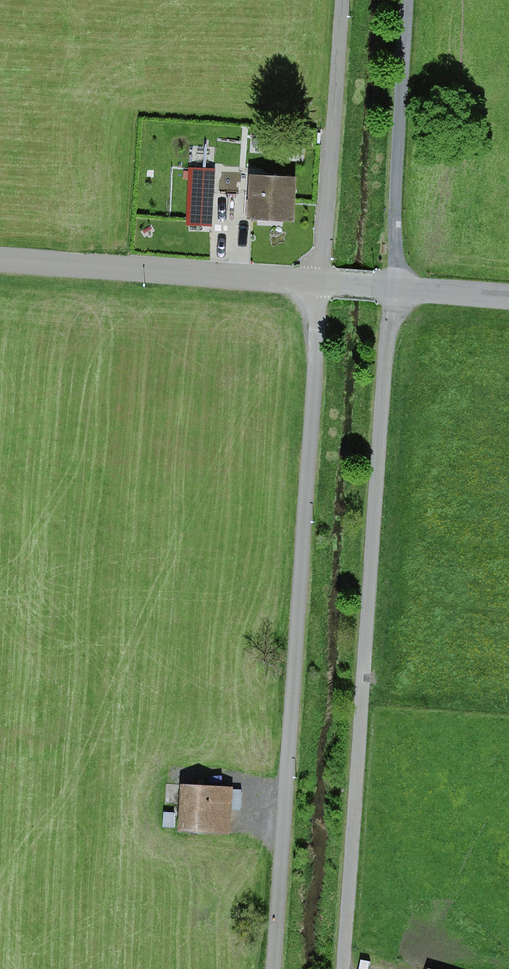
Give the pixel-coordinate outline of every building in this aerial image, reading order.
[(216,169),(188,168),(186,225),(213,226),(216,169)] [(297,177),(249,175),(247,219),(295,221),(297,177)] [(237,785),(190,785),(190,831),(237,831),(237,785)]
